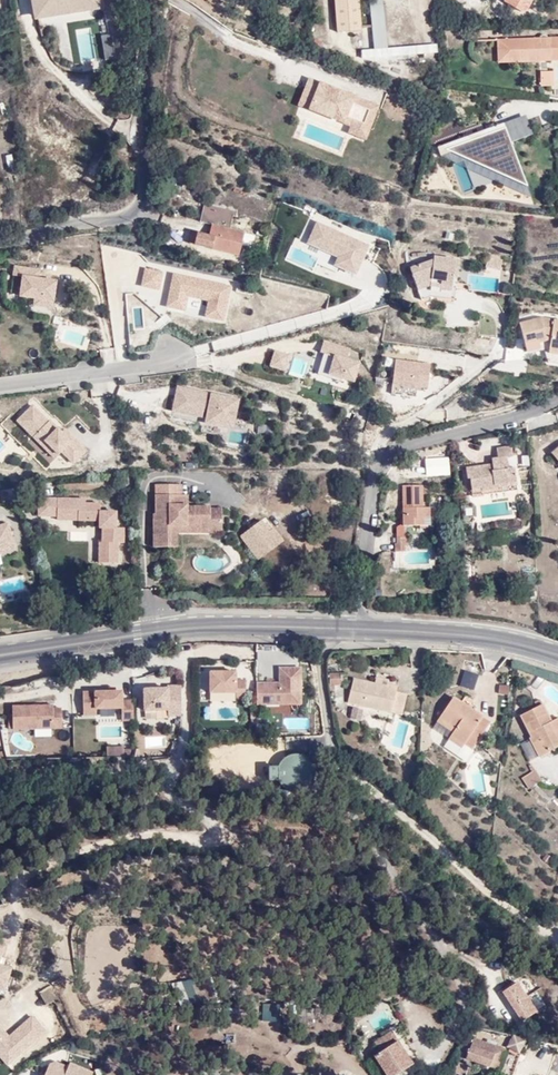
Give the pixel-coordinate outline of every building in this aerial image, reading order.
[(98,8),(96,0),(34,0),(37,17),(65,12),(66,14),(98,8)] [(361,32),(359,0),(332,0),(335,34),(361,32)] [(101,36),(104,52),(114,50),(111,34),(101,36)] [(522,41),(523,59),(551,58),(550,53),(557,52),(557,39),(522,41)] [(523,59),(522,41),(496,43),(497,64),(524,64),(523,59)] [(435,44),(362,51),(363,60),(436,53),(435,44)] [(104,52),(105,60),(115,58),(114,50),(104,52)] [(524,64),(557,61),(557,52),(550,53),(551,58),(523,59),(524,64)] [(554,71),(540,72),(542,87),(554,86),(554,71)] [(309,109),(353,126),(355,120),(370,126),(378,106),(310,80),(305,91),(315,95),(309,109)] [(305,91),(300,105),(309,109),(315,95),(305,91)] [(527,119),(526,115),(459,139),(460,144),(498,130),(502,139),(508,136),(505,128),(527,119)] [(511,179),(522,175),(511,142),(533,134),(527,119),(505,128),(508,136),(502,139),(498,130),(460,144),(459,139),(437,147),(440,156),(451,152),(461,148),(465,158),(466,159),(477,155),(481,165),(492,162),(496,173),(507,169),(511,179)] [(353,126),(350,134),(364,140),(370,126),(355,120),(353,126)] [(527,187),(522,175),(511,179),(507,169),(496,173),(492,162),(481,165),(477,155),(466,159),(465,158),(461,148),(451,152),(488,169),(527,187)] [(200,219),(212,222),(210,234),(198,231),(194,245),(239,255),(241,245),(245,230),(232,227),(236,209),(204,202),(200,219)] [(317,263),(336,272),(338,267),(355,275),(368,246),(317,223),(304,251),(319,258),(317,263)] [(462,255),(438,251),(438,254),(413,262),(424,294),(434,291),(442,290),(457,293),(459,282),(455,281),(455,273),(460,274),(462,255)] [(505,255),(491,253),(489,263),(503,265),(505,255)] [(40,270),(15,266),(13,276),(23,277),(20,297),(35,299),(34,305),(52,308),(56,282),(38,279),(40,270)] [(162,273),(145,269),(142,286),(159,289),(162,273)] [(210,300),(206,316),(222,320),(230,287),(175,275),(167,306),(184,310),(187,295),(210,300)] [(545,311),(519,317),(525,341),(546,338),(546,351),(557,352),(557,314),(545,311)] [(323,342),(320,352),(324,353),(317,374),(329,378),(330,374),(342,378),(353,381),(358,364),(347,361),(350,350),(323,342)] [(275,351),(271,366),(284,370),(289,356),(275,351)] [(294,356),(289,374),(304,378),(309,361),(294,356)] [(395,360),(391,394),(416,397),(416,390),(423,391),(424,388),(427,388),(430,364),(395,360)] [(192,391),(179,389),(177,397),(190,399),(192,391)] [(208,412),(206,421),(230,426),(235,400),(208,395),(208,399),(201,397),(202,393),(192,391),(190,399),(177,397),(174,410),(201,415),(202,411),(208,412)] [(61,451),(73,463),(86,451),(73,438),(70,441),(62,432),(50,420),(49,422),(33,406),(18,421),(34,437),(37,434),(58,455),(61,451)] [(258,434),(275,433),(274,424),(257,425),(258,434)] [(73,438),(64,429),(62,432),(70,441),(73,438)] [(34,437),(55,458),(58,455),(37,434),(34,437)] [(501,452),(506,452),(506,442),(490,443),(491,453),(484,454),(484,460),(461,463),(462,475),(465,474),(466,488),(510,482),(509,465),(503,465),(501,452)] [(414,481),(395,478),(392,520),(420,523),(421,503),(413,502),(414,481)] [(170,547),(171,525),(211,526),(211,531),(210,533),(222,533),(223,508),(189,508),(188,496),(182,496),(182,486),(156,486),(155,515),(154,515),(153,547),(170,547)] [(38,498),(38,516),(57,517),(57,511),(78,512),(78,520),(99,521),(99,529),(103,529),(102,542),(99,542),(99,562),(117,563),(117,543),(123,543),(124,530),(117,529),(117,512),(100,512),(100,504),(85,504),(78,504),(78,499),(38,498)] [(57,520),(78,520),(78,512),(57,511),(57,517),(57,520)] [(273,529),(270,532),(262,522),(242,537),(259,561),(283,543),(273,529)] [(0,526),(0,553),(14,549),(7,524),(0,526)] [(211,526),(171,525),(170,547),(179,547),(179,531),(211,531),(211,526)] [(402,533),(389,532),(389,545),(400,546),(402,533)] [(256,683),(256,704),(301,704),(300,668),(280,669),(280,683),(256,683)] [(463,669),(459,686),(473,690),(478,673),(463,669)] [(210,672),(210,692),(236,693),(235,698),(245,698),(245,680),(235,680),(235,672),(210,672)] [(349,687),(348,676),(330,677),(331,694),(340,693),(340,688),(349,687)] [(394,713),(399,692),(400,687),(388,685),(387,689),(356,683),(351,704),(356,705),(367,707),(394,713)] [(169,712),(180,712),(180,684),(144,685),(145,705),(169,705),(169,712)] [(508,695),(509,685),(498,684),(498,694),(508,695)] [(83,692),(83,714),(96,714),(96,708),(122,708),(122,720),(134,720),(133,700),(122,701),(122,691),(83,692)] [(408,694),(399,692),(394,713),(404,715),(408,694)] [(452,698),(439,723),(455,731),(453,736),(450,740),(465,748),(484,715),(452,698)] [(62,728),(61,708),(53,709),(53,705),(12,706),(13,729),(62,728)] [(367,707),(356,705),(354,716),(365,718),(367,707)] [(539,708),(517,721),(530,742),(520,749),(529,765),(557,749),(557,723),(556,720),(548,724),(539,708)] [(491,719),(484,715),(465,748),(473,752),(491,719)] [(455,731),(439,723),(437,727),(453,736),(455,731)] [(465,748),(450,740),(449,744),(463,752),(465,748)] [(133,757),(133,746),(108,746),(108,756),(133,757)] [(272,765),(271,776),(282,777),(285,785),(292,791),(303,793),(310,789),(319,783),(321,772),(320,763),(315,755),(306,750),(297,750),(288,754),(281,764),(272,765)] [(542,784),(534,774),(522,782),(529,792),(542,784)] [(4,990),(11,968),(0,965),(0,989),(4,990)] [(517,982),(502,992),(522,1021),(536,1012),(517,982)] [(8,1065),(45,1032),(32,1018),(9,1038),(0,1028),(0,1057),(8,1065)] [(413,1065),(392,1031),(374,1043),(380,1053),(374,1057),(386,1074),(397,1074),(413,1065)] [(522,1056),(527,1048),(510,1038),(506,1047),(522,1056)] [(472,1048),(468,1059),(498,1069),(504,1050),(486,1044),(475,1040),(472,1048)] [(92,1073),(70,1063),(68,1067),(56,1061),(49,1064),(45,1074),(92,1074),(92,1073)] [(457,1074),(469,1074),(472,1065),(460,1063),(457,1074)]
